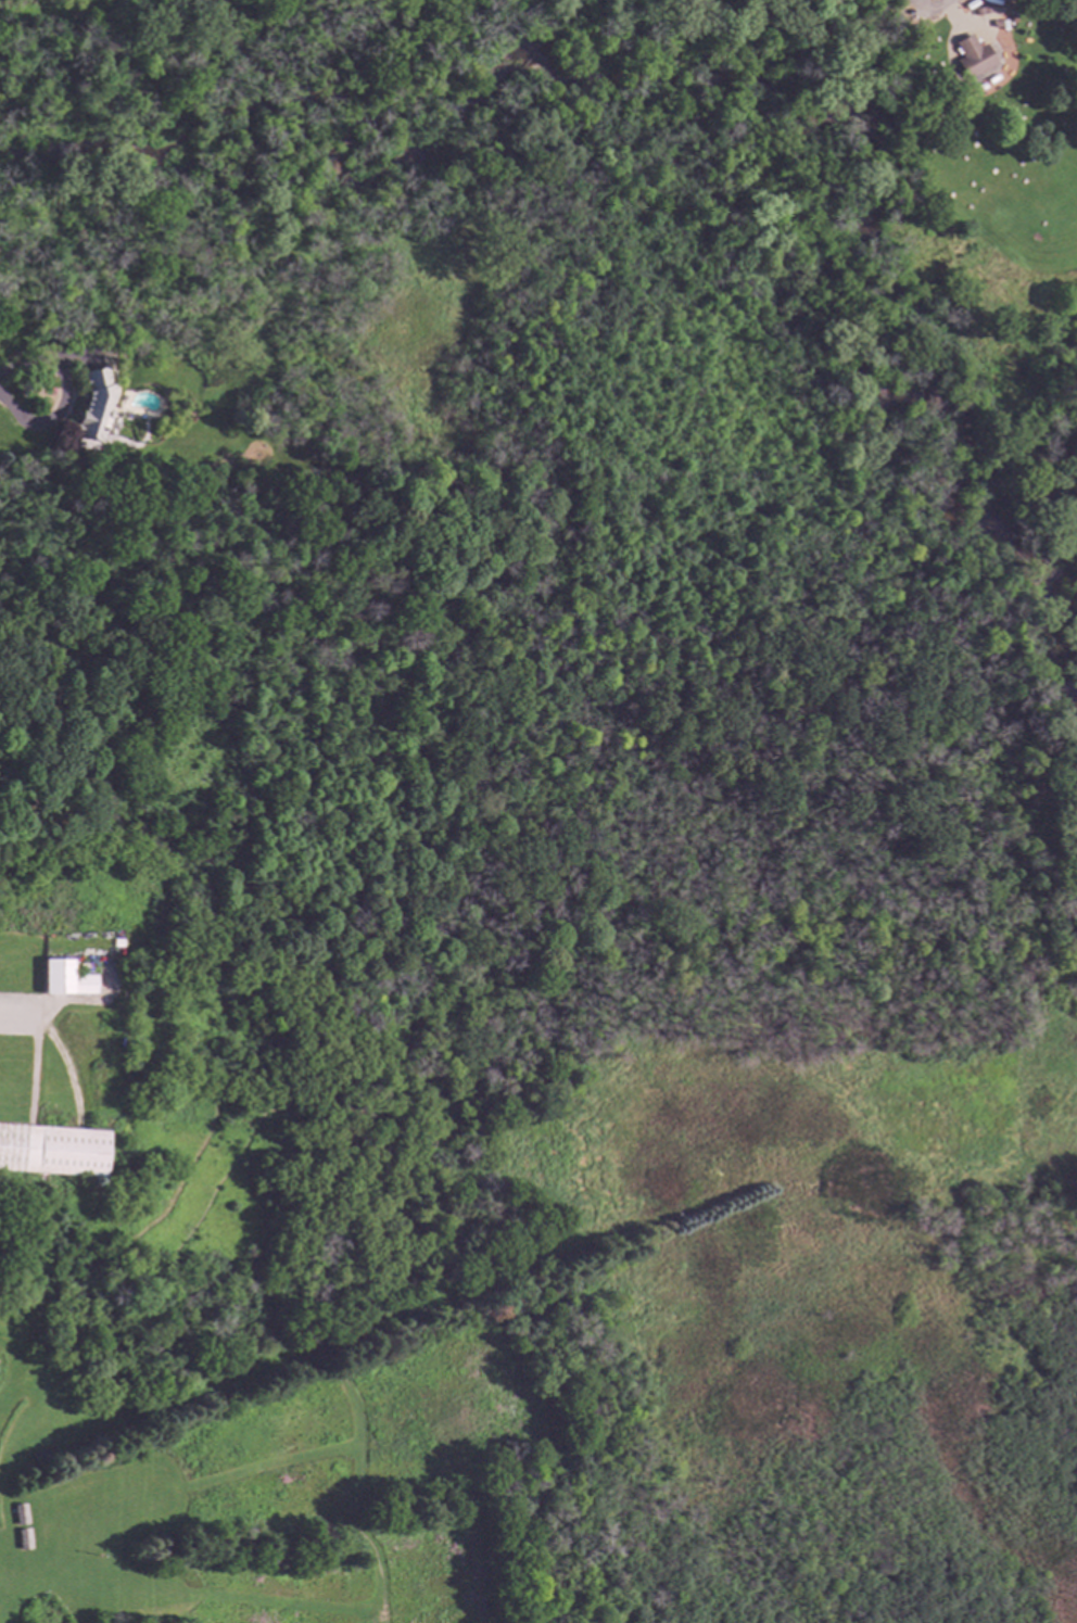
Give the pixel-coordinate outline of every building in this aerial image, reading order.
[(976,48),(983,43),(993,63),(964,79),(952,60),(959,56),(951,43),(968,34),(976,48)] [(111,392),(105,415),(117,418),(112,434),(101,431),(98,440),(71,432),(85,391),(80,371),(105,366),(111,392)] [(71,974),(96,974),(96,994),(42,994),(43,959),(71,959),(71,974)] [(104,1178),(0,1170),(0,1123),(107,1131),(104,1178)] [(51,1459),(34,1467),(28,1454),(46,1446),(51,1459)] [(26,1523),(15,1524),(13,1505),(24,1504),(26,1523)] [(29,1548),(18,1548),(17,1530),(28,1529),(29,1548)]
